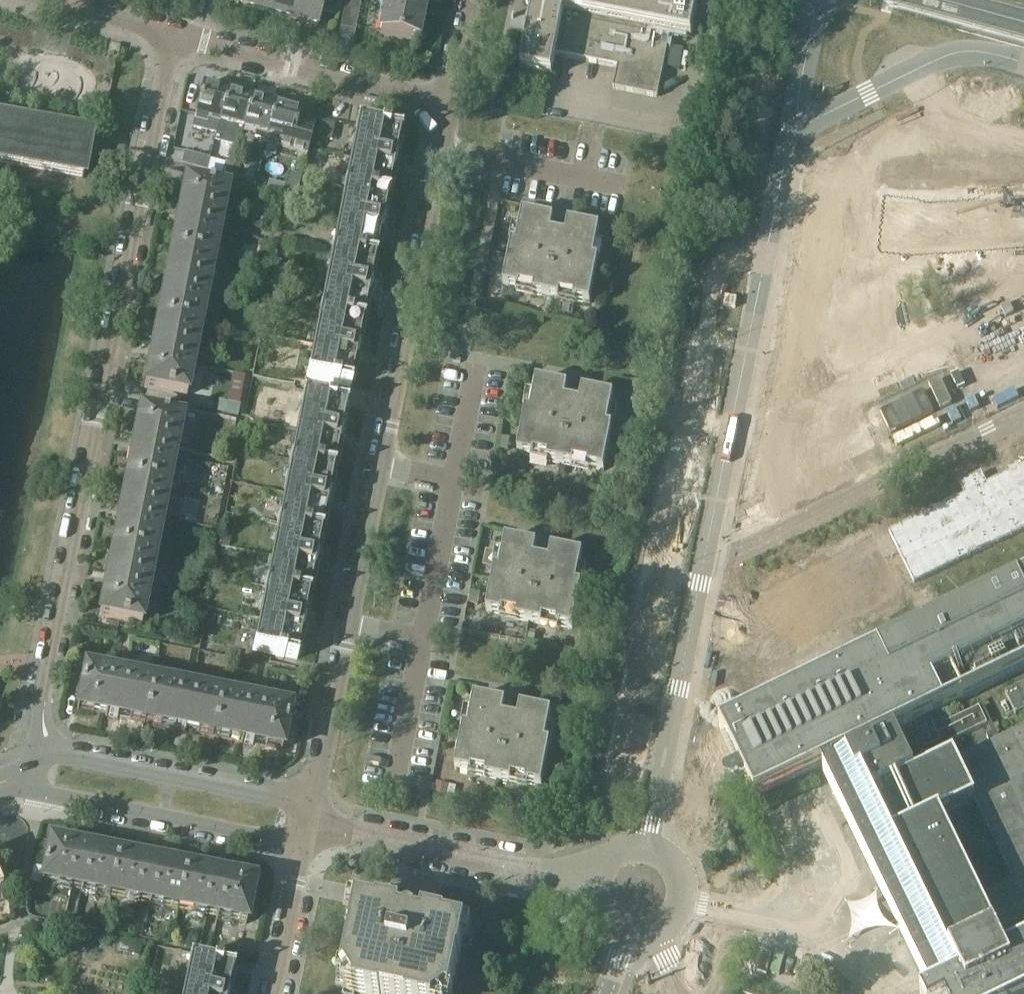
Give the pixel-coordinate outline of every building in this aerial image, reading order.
[(246,7),(269,14),(273,0),(248,0),(246,7)] [(269,14),(293,20),(298,0),(273,0),(269,14)] [(293,20),(318,27),(325,0),(298,0),(293,20)] [(426,0),(387,0),(380,34),(418,42),(418,38),(417,38),(419,27),(420,27),(426,0)] [(521,70),(552,76),(553,76),(557,55),(618,67),(614,88),(659,97),(671,33),(692,38),(699,6),(666,0),(528,0),(527,4),(534,6),(521,70)] [(347,2),(346,10),(358,13),(360,4),(347,2)] [(346,10),(344,18),(356,21),(358,13),(346,10)] [(344,18),(342,27),(355,29),(356,21),(344,18)] [(352,45),(339,42),(338,51),(351,54),(352,45)] [(111,53),(119,54),(120,47),(112,46),(111,53)] [(195,116),(219,123),(227,92),(204,85),(195,116)] [(243,129),(251,98),(227,92),(219,123),(232,126),(230,132),(241,135),(243,129)] [(276,105),(274,104),(251,98),(243,129),(257,133),(255,139),(266,142),(267,136),(276,105)] [(300,111),(276,105),(267,136),(281,139),(279,148),(307,156),(316,122),(298,117),(300,111)] [(81,177),(81,178),(83,178),(91,137),(77,134),(0,120),(0,163),(81,177)] [(357,126),(345,189),(386,197),(391,171),(393,171),(393,170),(392,170),(393,161),(395,162),(395,160),(394,160),(399,134),(400,135),(401,134),(388,131),(380,129),(380,130),(357,126)] [(181,165),(206,172),(209,159),(185,152),(181,165)] [(231,176),(232,173),(235,162),(226,160),(222,174),(231,176)] [(301,173),(289,170),(283,197),(295,200),(301,173)] [(232,173),(231,176),(229,182),(249,187),(252,178),(232,173)] [(177,222),(177,223),(177,224),(178,224),(173,252),(213,260),(227,191),(185,183),(185,185),(186,185),(180,212),(179,212),(179,213),(179,214),(178,222),(177,222)] [(819,231),(883,250),(1023,243),(1023,200),(896,206),(832,187),(819,231)] [(380,235),(381,233),(380,233),(381,224),(382,224),(383,223),(381,223),(386,197),(345,189),(332,252),(374,260),(379,235),(380,235)] [(591,304),(599,260),(594,259),(600,229),(569,223),(568,227),(554,224),(555,220),(523,214),(517,244),(513,243),(504,287),(520,290),(521,287),(535,289),(534,294),(560,300),(561,295),(575,297),(574,300),(591,304)] [(200,328),(213,260),(173,252),(167,279),(166,279),(165,281),(166,281),(165,290),(164,290),(164,291),(163,292),(165,292),(159,320),(200,328)] [(332,252),(319,314),(361,323),(366,297),(368,297),(368,296),(367,296),(368,287),(370,288),(370,286),(369,286),(374,260),(332,252)] [(286,259),(274,257),(273,270),(283,271),(286,259)] [(356,349),(361,323),(319,314),(307,378),(329,383),(329,384),(337,386),(338,384),(350,387),(351,386),(349,385),(354,360),(355,360),(355,359),(356,350),(357,350),(357,349),(356,349)] [(187,395),(200,328),(159,320),(154,348),(152,347),(152,349),(153,349),(151,358),(150,358),(150,360),(151,360),(146,386),(145,386),(144,387),(187,395)] [(527,410),(522,433),(518,454),(535,457),(535,454),(549,456),(548,461),(574,466),(575,461),(589,464),(589,467),(605,470),(613,427),(609,426),(615,396),(603,393),(583,390),(583,394),(568,391),(569,387),(537,381),(531,411),(527,410)] [(302,398),(290,462),(332,470),(337,444),(339,445),(340,443),(337,443),(339,434),(341,435),(341,434),(340,433),(345,408),(346,408),(346,407),(333,404),(333,403),(325,402),(325,403),(302,398)] [(241,404),(220,400),(218,410),(239,415),(241,404)] [(132,452),(131,453),(133,454),(128,481),(169,489),(180,433),(183,421),(140,411),(139,413),(141,414),(136,441),(134,441),(134,443),(135,443),(133,452),(132,452)] [(327,496),(332,470),(290,462),(278,525),(320,533),(325,507),(328,508),(328,507),(325,506),(327,498),(330,498),(330,497),(327,496)] [(155,557),(169,489),(128,481),(122,509),(121,508),(120,510),(121,510),(119,519),(118,519),(118,521),(120,522),(114,549),(155,557)] [(278,525),(265,588),(308,596),(313,570),(315,571),(315,569),(313,569),(314,560),(317,561),(317,560),(315,559),(320,533),(278,525)] [(223,531),(221,546),(231,547),(233,532),(223,531)] [(584,554),(552,548),(551,552),(537,549),(538,545),(506,539),(500,569),(496,568),(487,612),(503,615),(504,612),(518,614),(517,620),(543,625),(544,620),(558,622),(557,625),(574,629),(582,585),(578,584),(584,554)] [(142,626),(155,557),(114,549),(109,577),(107,577),(107,578),(108,578),(106,587),(105,587),(105,588),(107,589),(102,616),(100,615),(99,617),(142,626)] [(304,622),(308,596),(265,588),(253,650),(273,655),(273,656),(284,658),(284,657),(297,660),(297,658),(296,658),(301,633),(303,633),(303,632),(301,631),(302,623),(305,623),(305,622),(304,622)] [(105,717),(107,718),(107,717),(116,719),(116,720),(118,720),(118,719),(146,725),(154,682),(85,668),(76,711),(79,712),(79,711),(105,716),(105,717)] [(173,731),(175,732),(176,730),(184,732),(184,733),(185,733),(185,732),(213,738),(222,695),(154,682),(146,725),(174,730),(173,731)] [(241,744),(243,744),(244,744),(251,745),(251,746),(254,746),(254,745),(281,751),(290,708),(222,695),(213,738),(241,743),(241,744)] [(513,778),(527,780),(526,783),(543,787),(551,743),(547,742),(552,712),(539,709),(521,706),(520,710),(506,707),(506,703),(475,697),(469,727),(464,726),(456,770),(472,773),(473,770),(487,773),(486,778),(512,783),(513,778)] [(51,842),(50,842),(42,884),(109,897),(118,856),(90,850),(90,849),(89,849),(88,850),(80,849),(80,847),(79,847),(78,848),(51,843),(51,842)] [(147,861),(147,860),(146,860),(145,862),(118,856),(109,897),(178,911),(186,870),(158,864),(158,863),(157,862),(157,864),(147,862),(147,861)] [(215,874),(214,874),(214,875),(186,870),(178,911),(246,924),(255,882),(254,881),(254,883),(226,878),(226,876),(225,876),(225,877),(215,875),(215,874)] [(349,903),(346,920),(353,922),(351,935),(352,935),(344,972),(339,971),(336,983),(345,985),(343,993),(346,993),(355,993),(356,991),(369,993),(452,993),(459,959),(460,959),(463,946),(471,948),(475,930),(467,928),(467,927),(446,923),(447,921),(424,916),(422,921),(417,920),(418,919),(406,916),(406,917),(401,916),(402,911),(379,906),(378,908),(357,904),(349,903)] [(232,970),(221,967),(221,966),(213,965),(213,966),(189,961),(182,993),(227,993),(232,970)]
